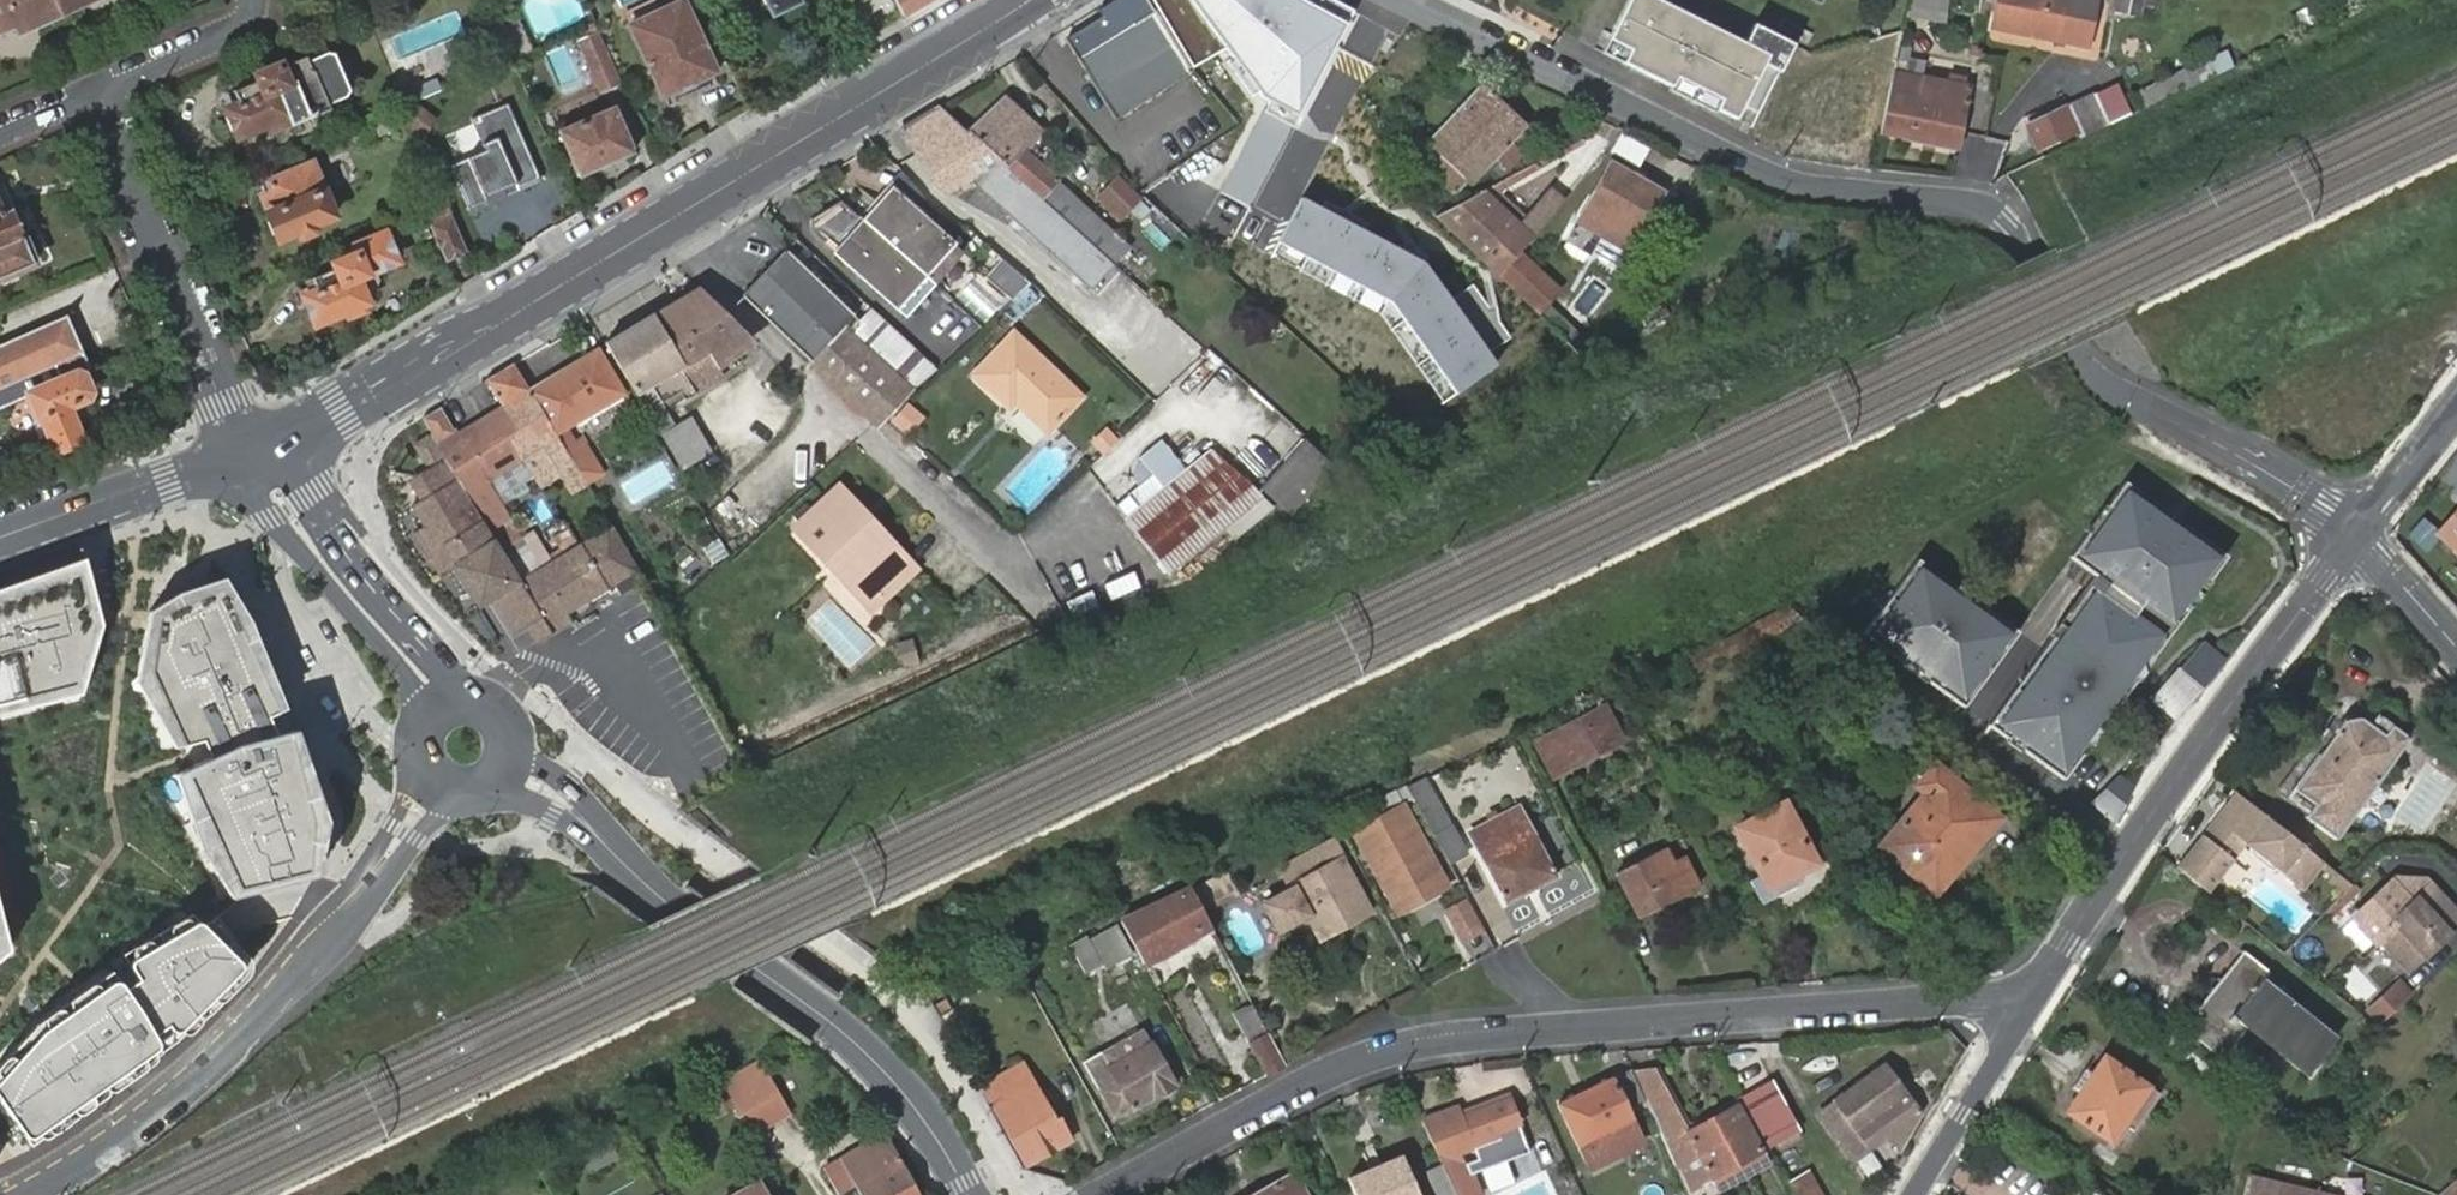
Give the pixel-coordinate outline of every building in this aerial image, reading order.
[(63,8),(81,0),(0,0),(0,28),(16,21),(20,28),(50,14),(48,8),(60,3),(63,8)] [(631,24),(663,97),(717,72),(685,0),(631,24)] [(773,12),(795,2),(794,0),(767,0),(773,12)] [(865,40),(931,0),(846,0),(865,40)] [(1155,9),(1188,66),(1189,65),(1222,44),(1269,100),(1264,110),(1291,123),(1345,19),(1310,0),(1149,0),(1155,9)] [(1600,51),(1669,86),(1674,76),(1697,87),(1719,98),(1714,109),(1734,118),(1766,54),(1658,0),(1626,0),(1600,51)] [(1906,12),(1942,18),(1944,0),(1908,0),(1906,12)] [(1983,1),(1992,2),(1987,28),(2083,45),(2091,0),(1983,0),(1983,1)] [(2109,12),(2138,17),(2141,0),(2111,0),(2109,12)] [(50,14),(63,8),(60,3),(48,8),(50,14)] [(1188,66),(1155,9),(1096,46),(1103,56),(1084,69),(1117,121),(1192,73),(1188,66)] [(518,20),(499,29),(512,60),(532,52),(518,20)] [(576,43),(597,94),(617,86),(596,35),(576,43)] [(1103,56),(1096,46),(1078,58),(1084,69),(1103,56)] [(2128,94),(2137,113),(2232,67),(2223,49),(2128,94)] [(1906,58),(1896,54),(1891,78),(1880,132),(1954,148),(1967,84),(1905,70),(1906,58)] [(225,108),(239,140),(269,127),(271,133),(286,127),(283,121),(287,120),(290,127),(329,110),(326,105),(344,98),(347,89),(335,61),(327,58),(307,66),(306,61),(280,73),(280,71),(257,81),(259,85),(228,98),(225,108)] [(1669,86),(1667,89),(1690,100),(1697,87),(1674,76),(1669,86)] [(1427,143),(1432,147),(1420,160),(1454,193),(1466,180),(1470,184),(1495,158),(1505,169),(1520,154),(1509,143),(1516,135),(1528,146),(1537,136),(1483,83),(1427,143)] [(2114,83),(2064,106),(2076,131),(2125,107),(2114,83)] [(438,84),(405,99),(408,106),(441,92),(438,84)] [(1697,87),(1690,100),(1713,112),(1714,109),(1719,98),(1697,87)] [(1004,95),(969,133),(1030,187),(1051,207),(1081,233),(1086,238),(1113,262),(1125,248),(1054,183),(1055,183),(1044,171),(1023,152),(1042,130),(1004,95)] [(394,117),(422,133),(432,119),(413,106),(394,117)] [(2023,126),(2034,151),(2076,131),(2064,106),(2023,126)] [(482,139),(447,154),(470,208),(539,180),(517,124),(514,126),(506,109),(502,107),(478,117),(475,122),(482,139)] [(559,131),(578,177),(632,154),(614,109),(559,131)] [(1030,187),(969,133),(966,135),(942,111),(905,134),(941,195),(968,179),(1056,259),(1081,233),(1051,207),(1030,187)] [(1611,163),(1564,241),(1591,258),(1597,247),(1585,240),(1589,231),(1624,253),(1660,193),(1611,163)] [(279,208),(269,212),(280,241),(300,233),(302,239),(318,232),(316,227),(334,219),(313,165),(268,182),(272,191),(279,208)] [(1535,208),(1552,181),(1537,171),(1520,198),(1535,208)] [(1117,174),(1098,193),(1122,217),(1140,197),(1117,174)] [(34,264),(24,241),(26,241),(24,234),(26,233),(29,229),(21,212),(18,212),(13,215),(0,184),(0,277),(34,264)] [(1413,195),(1423,206),(1431,199),(1420,188),(1413,195)] [(263,194),(269,212),(279,208),(272,191),(263,194)] [(894,191),(866,222),(926,277),(953,245),(894,191)] [(1371,195),(1270,303),(1384,408),(1416,374),(1440,396),(1509,322),(1371,195)] [(1463,201),(1433,216),(1497,276),(1520,250),(1469,204),(1468,206),(1463,201)] [(445,261),(465,253),(449,219),(447,221),(440,204),(423,211),(445,261)] [(926,277),(866,222),(847,242),(854,249),(843,262),(897,309),(926,277)] [(1081,233),(1056,259),(1088,290),(1113,263),(1086,238),(1081,233)] [(311,280),(315,293),(304,298),(315,325),(344,313),(347,321),(364,315),(362,308),(368,305),(364,296),(375,292),(377,282),(374,272),(395,264),(384,236),(347,250),(350,260),(331,267),(332,271),(311,280)] [(854,249),(847,242),(836,255),(843,262),(854,249)] [(926,277),(935,284),(962,253),(953,245),(926,277)] [(744,298),(815,362),(847,327),(865,343),(877,331),(787,250),(744,298)] [(1561,288),(1528,257),(1520,250),(1497,276),(1540,312),(1548,303),(1561,288)] [(984,277),(1010,301),(1026,287),(1028,285),(1021,279),(999,260),(984,277)] [(1120,267),(1097,293),(1110,304),(1133,278),(1120,267)] [(906,317),(935,284),(926,277),(897,309),(906,317)] [(1010,301),(1001,309),(1012,320),(1036,296),(1026,287),(1010,301)] [(708,351),(745,330),(697,288),(604,345),(634,395),(637,394),(662,439),(676,429),(665,409),(681,400),(682,402),(723,377),(708,351)] [(1548,303),(1540,312),(1557,328),(1566,319),(1548,303)] [(1664,305),(1643,314),(1647,324),(1669,314),(1664,305)] [(84,353),(67,317),(0,346),(0,391),(84,353)] [(865,343),(864,345),(912,391),(935,369),(885,321),(877,331),(865,343)] [(815,367),(873,423),(876,424),(912,391),(864,345),(848,331),(815,367)] [(1578,331),(1571,340),(1584,352),(1591,344),(1578,331)] [(972,376),(1007,408),(1014,401),(1046,433),(1079,397),(1012,335),(972,376)] [(597,349),(530,390),(584,482),(586,484),(589,481),(594,490),(603,486),(596,476),(602,473),(579,436),(574,439),(567,427),(623,394),(597,349)] [(440,408),(421,419),(431,436),(442,453),(446,459),(505,555),(513,551),(510,542),(520,536),(487,479),(525,457),(539,483),(559,472),(569,490),(584,482),(530,390),(514,364),(486,381),(501,407),(456,434),(440,408)] [(30,398),(80,375),(78,374),(28,392),(30,398)] [(84,377),(80,375),(30,398),(38,417),(41,417),(54,451),(80,441),(73,425),(78,422),(83,409),(81,403),(90,393),(84,377)] [(907,403),(892,421),(907,433),(922,415),(907,403)] [(1106,428),(1092,440),(1100,450),(1114,439),(1106,428)] [(680,468),(685,464),(694,459),(676,429),(662,439),(680,468)] [(442,453),(431,436),(414,447),(424,464),(442,453)] [(1159,437),(1136,456),(1160,486),(1121,516),(1167,573),(1225,525),(1260,496),(1206,448),(1183,467),(1159,437)] [(1301,445),(1258,491),(1287,516),(1330,470),(1301,445)] [(442,453),(424,464),(428,469),(446,459),(442,453)] [(569,619),(640,574),(609,524),(546,562),(518,579),(505,555),(446,459),(428,469),(415,477),(421,487),(412,493),(419,504),(410,510),(422,528),(415,534),(441,578),(452,571),(470,602),(477,597),(485,599),(512,643),(525,634),(537,652),(575,628),(569,619)] [(677,470),(685,484),(694,479),(685,464),(680,468),(677,470)] [(2228,561),(2127,484),(2108,508),(2115,513),(2095,538),(2089,533),(2070,557),(2097,578),(2069,615),(2076,620),(2058,643),(2052,638),(1988,727),(2008,741),(2013,735),(2026,744),(2021,751),(2063,781),(2081,755),(2075,751),(2093,726),(2099,731),(2135,682),(2129,677),(2146,654),(2152,659),(2189,610),(2183,605),(2203,580),(2209,585),(2228,561)] [(840,491),(831,499),(875,546),(883,538),(840,491)] [(1269,504),(1260,496),(1225,525),(1233,534),(1269,504)] [(797,531),(855,596),(866,585),(881,602),(914,571),(883,538),(875,546),(831,499),(797,531)] [(2434,530),(2456,550),(2456,503),(2434,530)] [(532,538),(513,551),(505,555),(518,579),(546,562),(532,538)] [(91,700),(110,637),(90,560),(0,592),(0,725),(91,700)] [(1894,593),(1891,591),(1870,602),(1881,610),(1863,635),(1901,662),(1906,656),(1931,675),(1927,682),(1963,708),(2019,633),(1982,607),(1977,613),(1951,594),(1955,587),(1918,560),(1894,593)] [(250,625),(228,575),(181,592),(148,607),(137,676),(175,747),(201,736),(208,753),(174,768),(199,845),(228,900),(312,890),(316,879),(328,826),(317,779),(308,752),(250,625)] [(866,585),(855,596),(870,613),(881,602),(866,585)] [(1072,614),(1099,608),(1096,593),(1069,599),(1072,614)] [(1787,609),(1723,641),(1730,655),(1801,620),(1787,609)] [(2173,718),(2223,662),(2201,642),(2179,669),(2177,668),(2153,697),(2151,697),(2149,699),(2173,718)] [(2335,838),(2408,739),(2396,729),(2400,725),(2401,721),(2400,715),(2397,709),(2395,707),(2388,706),(2383,706),(2379,709),(2375,713),(2358,700),(2356,699),(2346,701),(2276,792),(2305,814),(2305,816),(2335,838)] [(1535,745),(1552,778),(1621,743),(1603,710),(1535,745)] [(1996,817),(1932,763),(1915,784),(1922,792),(1878,845),(1906,869),(1905,871),(1936,895),(1982,839),(1980,836),(1996,817)] [(2117,774),(2090,804),(2112,823),(2131,786),(2117,774)] [(2201,834),(2176,868),(2205,891),(2243,842),(2300,887),(2322,860),(2234,790),(2217,813),(2223,817),(2207,838),(2201,834)] [(1412,806),(1368,825),(1401,906),(1446,887),(1412,806)] [(1439,807),(1422,816),(1448,864),(1467,853),(1452,825),(1449,826),(1439,807)] [(1748,880),(1760,903),(1799,882),(1795,872),(1811,863),(1782,807),(1738,830),(1760,873),(1748,880)] [(1470,835),(1504,905),(1556,877),(1522,809),(1470,835)] [(2201,834),(2207,838),(2223,817),(2217,813),(2201,834)] [(1330,842),(1279,869),(1290,887),(1340,860),(1330,842)] [(1666,866),(1658,851),(1616,874),(1639,918),(1696,888),(1686,867),(1671,875),(1666,866)] [(1681,858),(1666,866),(1671,875),(1686,867),(1681,858)] [(1261,904),(1275,931),(1305,915),(1316,937),(1367,910),(1340,860),(1290,887),(1290,889),(1261,904)] [(1191,890),(1200,907),(1235,889),(1227,871),(1191,890)] [(2391,881),(2352,916),(2373,939),(2377,935),(2431,886),(2425,880),(2406,879),(2397,888),(2391,881)] [(2391,881),(2397,888),(2406,879),(2391,881)] [(2431,886),(2377,935),(2390,949),(2409,951),(2415,959),(2456,921),(2456,915),(2431,886)] [(1177,939),(1208,923),(1200,907),(1191,890),(1189,887),(1119,921),(1143,961),(1179,942),(1177,939)] [(37,1146),(149,1065),(184,1038),(258,963),(209,896),(188,910),(130,951),(109,967),(36,1020),(0,1064),(0,1094),(37,1146)] [(1477,960),(1493,952),(1469,907),(1453,915),(1477,960)] [(1146,968),(1213,932),(1208,923),(1177,939),(1179,942),(1143,961),(1146,968)] [(1086,975),(1113,960),(1097,931),(1070,946),(1086,975)] [(2373,939),(2402,971),(2415,959),(2409,951),(2390,949),(2377,935),(2373,939)] [(2266,972),(2240,949),(2207,989),(2213,995),(2186,1030),(2221,1058),(2250,1022),(2289,1054),(2315,1023),(2260,980),(2266,972)] [(1016,977),(929,1001),(938,1018),(1024,994),(1016,977)] [(2397,985),(2369,1011),(2377,1020),(2406,995),(2397,985)] [(1283,1065),(1250,1003),(1232,1013),(1265,1075),(1283,1065)] [(1085,1059),(1115,1114),(1153,1094),(1154,1096),(1175,1084),(1145,1026),(1085,1059)] [(2124,1123),(2149,1087),(2104,1056),(2091,1075),(2083,1070),(2072,1088),(2080,1094),(2067,1113),(2110,1143),(2124,1123)] [(1825,1106),(1858,1153),(1917,1113),(1882,1065),(1825,1106)] [(733,1086),(754,1125),(791,1106),(771,1067),(733,1086)] [(1653,1068),(1633,1070),(1677,1168),(1699,1155),(1717,1189),(1741,1177),(1734,1164),(1760,1149),(1736,1105),(1687,1130),(1653,1068)] [(1557,1103),(1582,1158),(1636,1134),(1625,1110),(1644,1101),(1630,1072),(1557,1103)] [(993,1104),(1025,1164),(1071,1138),(1060,1117),(1056,1119),(1035,1080),(993,1104)] [(1751,1092),(1774,1136),(1794,1126),(1771,1082),(1751,1092)] [(2159,1094),(2149,1087),(2124,1123),(2134,1131),(2159,1094)] [(1525,1144),(1507,1098),(1458,1116),(1453,1107),(1419,1120),(1441,1165),(1455,1194),(1473,1194),(1478,1193),(1466,1166),(1525,1144)] [(836,1193),(852,1185),(857,1194),(917,1194),(883,1133),(822,1165),(836,1193)] [(613,1145),(581,1163),(596,1189),(627,1172),(613,1145)] [(1767,1162),(1760,1149),(1734,1164),(1741,1177),(1767,1162)] [(1354,1194),(1418,1194),(1401,1155),(1347,1178),(1354,1194)] [(1426,1173),(1436,1194),(1455,1194),(1441,1165),(1426,1173)] [(2318,1189),(2250,1171),(2244,1194),(2316,1194),(2318,1189)] [(1295,1172),(1252,1194),(1307,1194),(1295,1172)] [(758,1181),(733,1194),(766,1194),(758,1181)]
